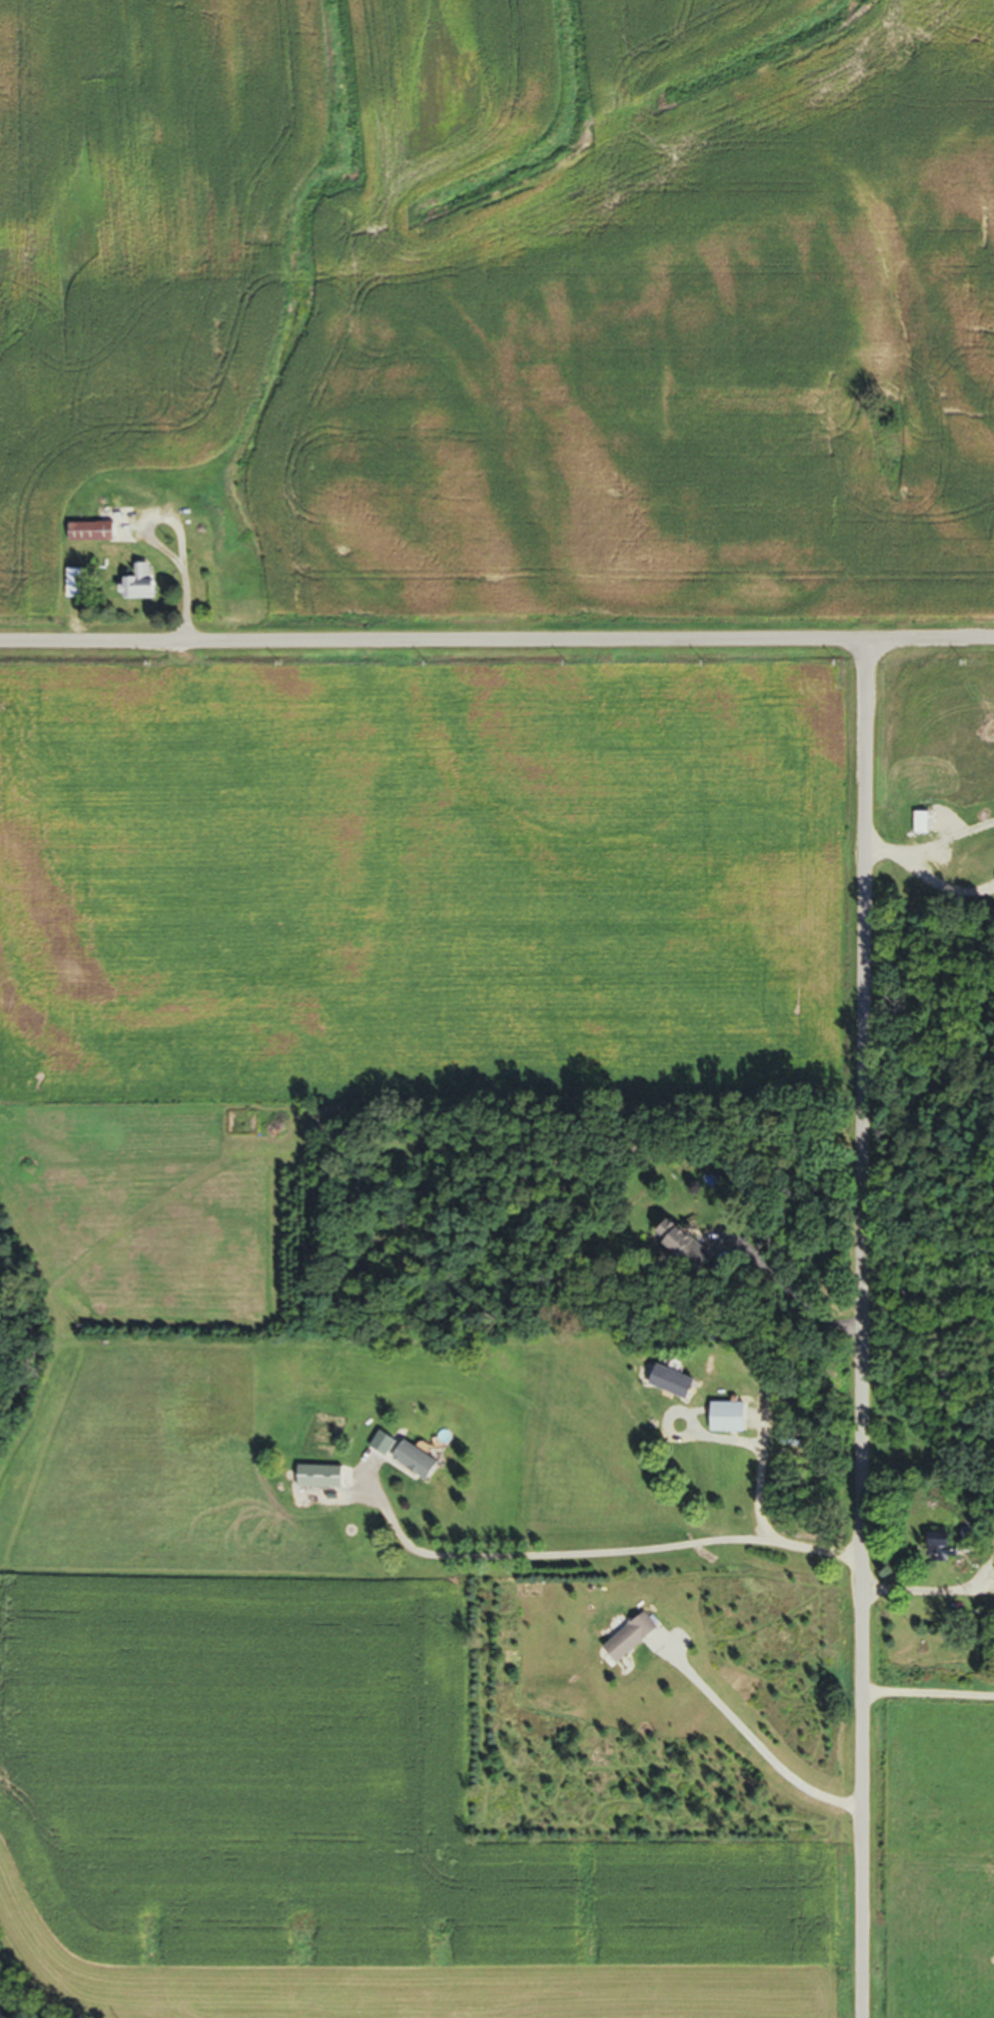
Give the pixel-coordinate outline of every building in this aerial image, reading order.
[(65,547),(117,547),(117,528),(65,528),(65,547)] [(151,569),(134,569),(134,583),(122,583),(122,604),(161,604),(161,584),(151,584),(151,569)] [(85,573),(64,573),(64,603),(85,603),(85,573)] [(911,818),(911,840),(930,840),(930,818),(911,818)] [(744,1409),(709,1409),(709,1437),(744,1437),(744,1409)] [(393,1465),(429,1489),(442,1470),(406,1445),(393,1465)] [(298,1494),(345,1494),(345,1472),(298,1472),(298,1494)] [(926,1554),(956,1554),(956,1539),(926,1539),(926,1554)] [(606,1653),(621,1670),(657,1639),(642,1621),(606,1653)]
